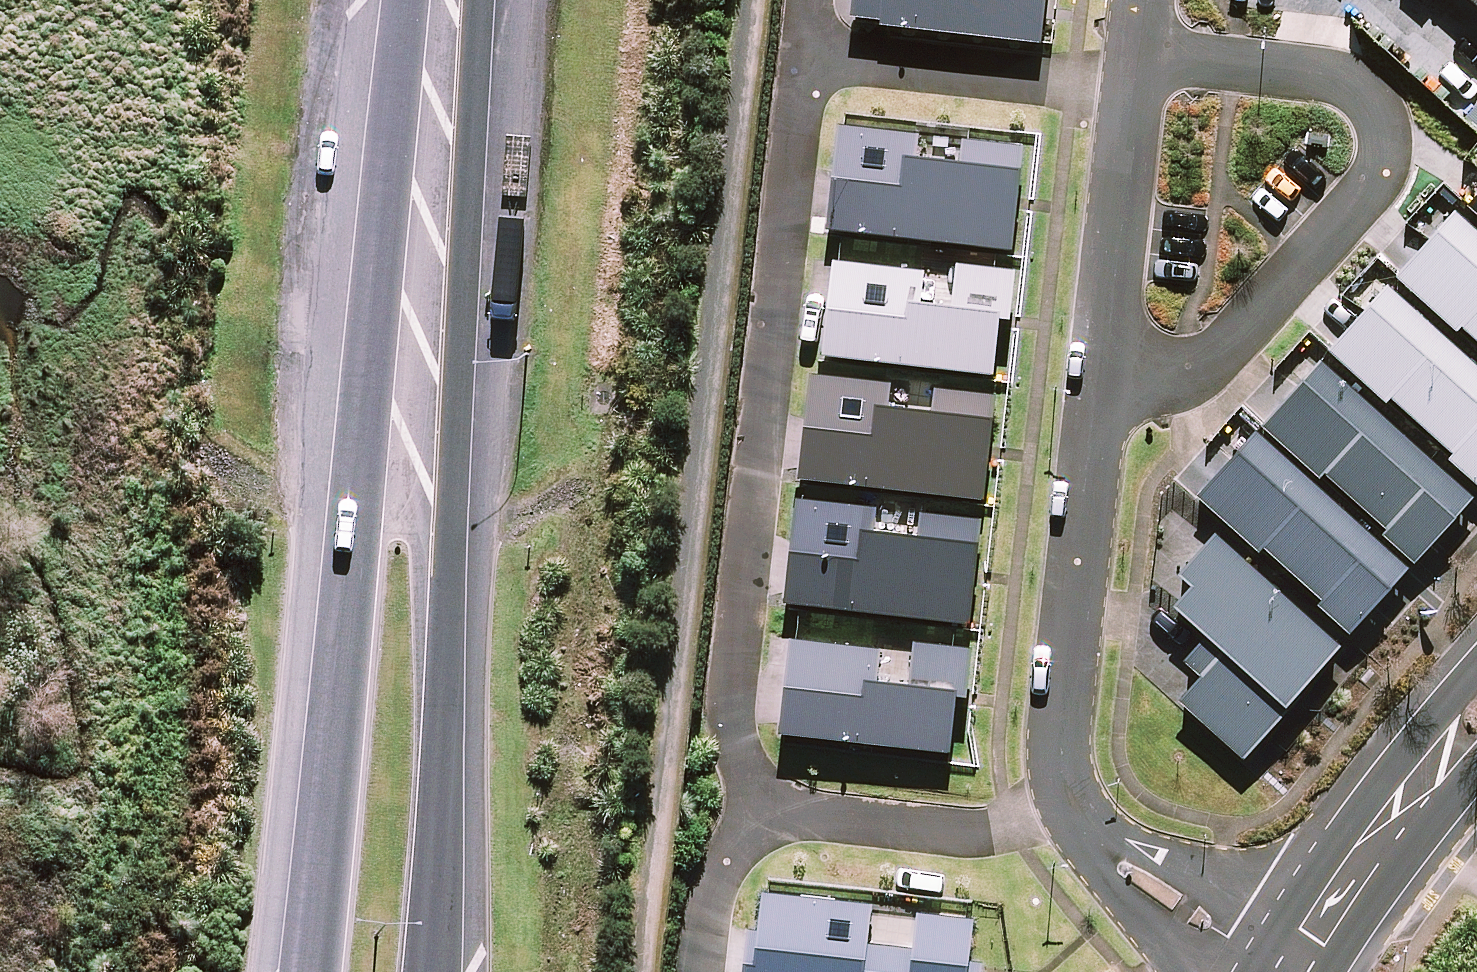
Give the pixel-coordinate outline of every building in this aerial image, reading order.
[(1476,41),(1476,0),(1431,0),(1476,41)]
